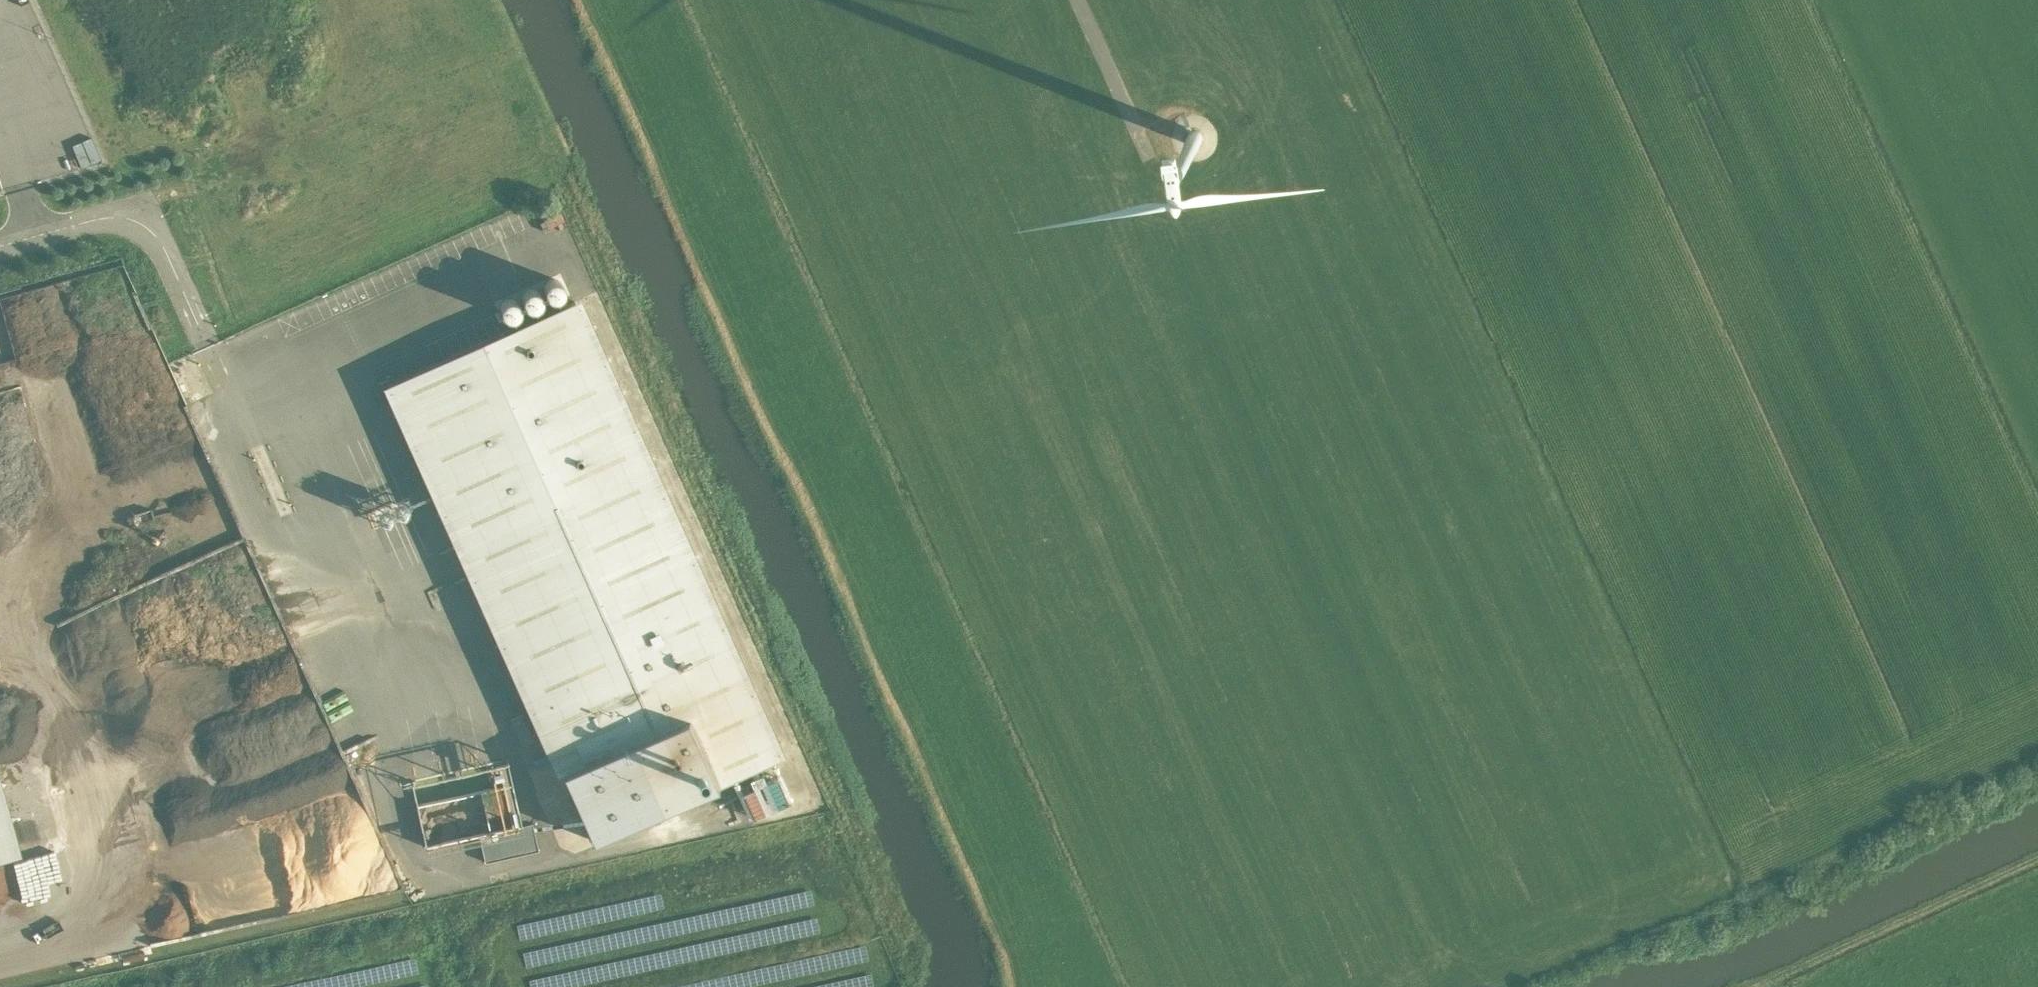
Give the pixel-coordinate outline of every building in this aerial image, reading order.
[(1202,143),(1202,141),(1203,139),(1203,137),(1202,135),(1201,133),(1199,132),(1198,131),(1196,131),(1194,131),(1192,131),(1190,132),(1188,133),(1187,135),(1187,137),(1187,139),(1187,141),(1188,143),(1189,145),(1191,146),(1193,147),(1195,147),(1197,147),(1199,146),(1200,145),(1202,143)] [(547,307),(550,308),(553,308),(556,308),(559,306),(562,303),(563,300),(563,296),(562,293),(559,290),(556,289),(553,288),(549,289),(546,290),(544,292),(543,295),(542,299),(543,302),(545,304),(547,307)] [(525,316),(528,317),(531,318),(534,317),(537,315),(539,312),(541,309),(541,306),(539,302),(537,300),(534,298),(531,297),(527,298),(524,299),(522,302),(521,305),(520,308),(521,311),(523,314),(525,316)] [(440,500),(592,840),(778,757),(574,301),(388,383),(439,496),(440,500)] [(502,326),(505,328),(509,328),(512,327),(515,326),(517,323),(518,320),(518,316),(517,313),(515,310),(512,308),(508,308),(505,308),(502,310),(500,312),(498,315),(498,318),(499,321),(500,324),(502,326)] [(392,524),(393,525),(395,526),(398,526),(399,525),(401,524),(402,523),(403,521),(403,519),(402,517),(401,515),(399,514),(397,514),(395,514),(393,514),(392,516),(391,518),(390,520),(391,522),(392,524)] [(377,530),(378,531),(380,532),(382,532),(384,532),(386,530),(387,529),(388,527),(388,525),(387,523),(386,522),(384,520),(382,520),(380,520),(378,521),(377,522),(376,524),(375,526),(376,528),(377,530)] [(521,715),(512,720),(523,744),(533,740),(521,715)] [(15,853),(0,801),(0,857),(15,853)]
